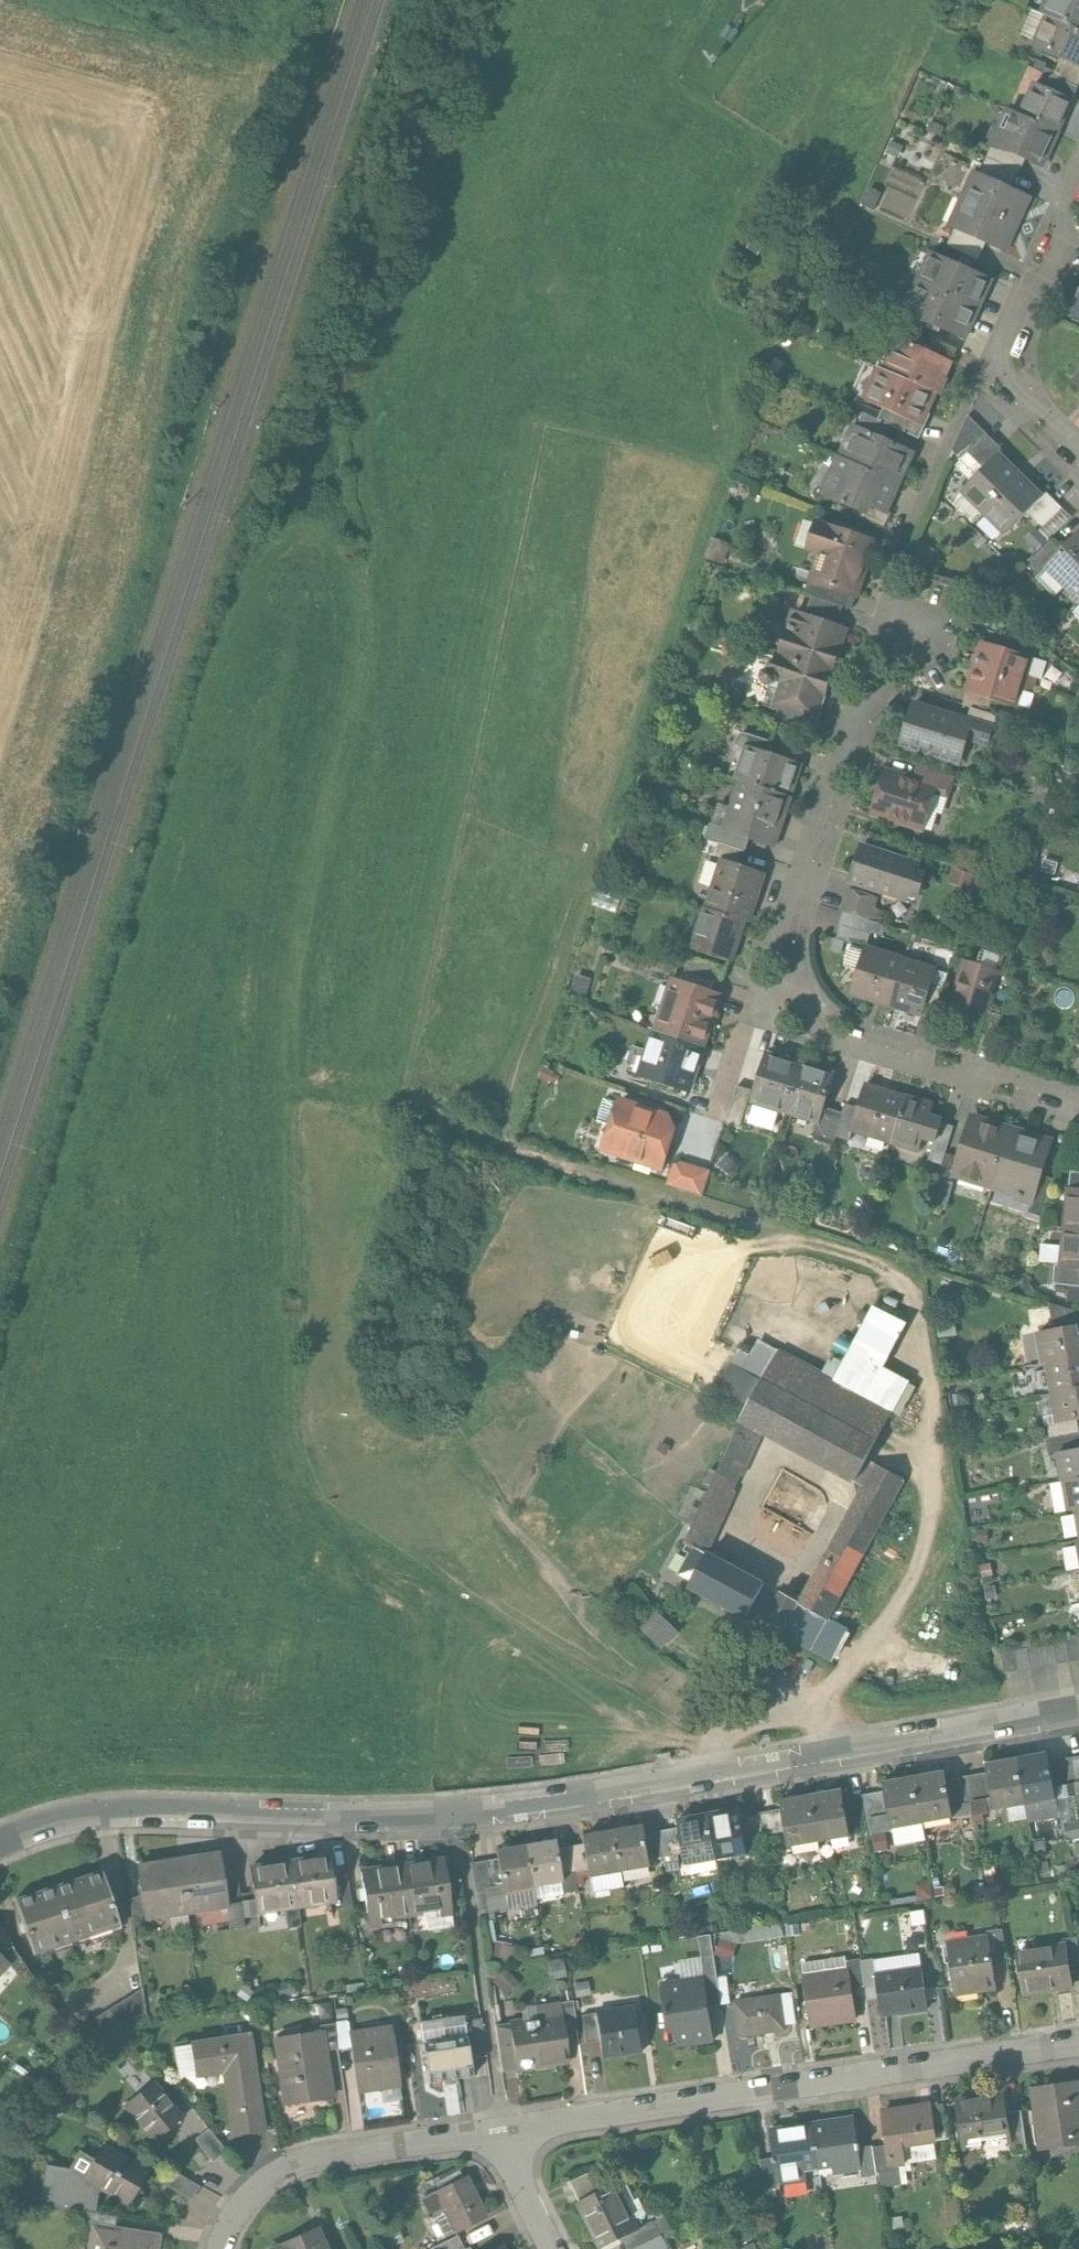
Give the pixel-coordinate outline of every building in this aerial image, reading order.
[(1039,9),(1078,27),(1078,0),(1043,0),(1039,9)] [(1045,11),(1032,40),(1059,53),(1078,62),(1078,27),(1045,11)] [(1059,53),(1050,72),(1075,83),(1078,75),(1078,62),(1059,53)] [(1050,72),(1049,71),(1043,83),(1070,95),(1075,83),(1050,72)] [(1043,83),(1032,78),(1018,110),(1055,127),(1070,95),(1043,83)] [(1018,110),(1005,105),(990,139),(1023,154),(1040,161),(1055,127),(1018,110)] [(1023,154),(990,139),(983,153),(1012,166),(1017,168),(1023,154)] [(1012,166),(984,153),(976,172),(993,179),(996,174),(1006,179),(1012,166)] [(993,179),(976,172),(964,197),(1010,218),(1022,192),(993,179)] [(1010,218),(964,197),(952,224),(981,237),(998,244),(1010,218)] [(981,237),(952,224),(944,242),(972,254),(981,237)] [(988,276),(928,249),(916,277),(976,304),(988,276)] [(976,304),(916,277),(902,308),(962,335),(976,304)] [(1070,309),(1078,313),(1078,290),(1070,309)] [(925,348),(897,335),(889,353),(895,355),(888,370),(933,390),(935,391),(939,381),(937,380),(946,359),(947,358),(925,348)] [(954,347),(930,336),(925,348),(947,358),(946,359),(949,360),(954,347)] [(888,370),(877,365),(862,397),(881,406),(918,422),(933,390),(888,370)] [(1070,379),(1078,388),(1078,369),(1070,379)] [(918,422),(881,406),(875,418),(886,423),(913,435),(918,422)] [(855,425),(880,436),(886,423),(875,418),(860,411),(854,425),(855,425)] [(1001,447),(966,413),(950,448),(959,457),(966,451),(981,466),(995,452),(996,452),(1001,447)] [(841,455),(897,480),(911,450),(880,436),(855,425),(841,455)] [(841,455),(824,448),(807,487),(825,494),(825,493),(862,509),(859,514),(882,524),(889,511),(885,509),(897,480),(841,455)] [(981,466),(960,488),(982,509),(1015,476),(1005,466),(1007,463),(1004,460),(1003,460),(999,456),(999,455),(996,452),(995,452),(981,466)] [(1015,476),(982,509),(1004,531),(1025,509),(1039,495),(1039,494),(1036,491),(1035,492),(1031,487),(1027,483),(1025,486),(1015,476)] [(1039,495),(1025,509),(1042,525),(1060,506),(1044,490),(1039,494),(1039,495)] [(872,539),(814,520),(805,546),(816,550),(806,579),(854,594),(855,592),(851,590),(856,577),(859,578),(872,539)] [(1044,564),(1045,565),(1078,599),(1078,529),(1059,550),(1044,564)] [(1047,538),(1023,562),(1036,574),(1045,565),(1044,564),(1059,550),(1047,538)] [(854,594),(806,579),(802,591),(842,604),(850,607),(854,594)] [(842,604),(809,593),(803,614),(835,625),(842,604)] [(803,614),(791,611),(786,624),(783,623),(782,626),(786,628),(787,627),(790,628),(781,654),(830,670),(831,666),(828,660),(831,651),(837,648),(838,644),(835,638),(839,626),(835,625),(803,614)] [(1011,636),(986,628),(982,641),(1007,649),(1011,636)] [(982,641),(980,640),(972,666),(1022,681),(1030,656),(1007,649),(982,641)] [(781,654),(775,652),(770,669),(766,668),(761,671),(759,676),(762,682),(766,683),(760,703),(776,708),(778,703),(810,714),(819,687),(823,688),(830,670),(781,654)] [(1022,681),(972,666),(965,691),(990,699),(1014,706),(1022,681)] [(990,699),(965,691),(961,704),(969,706),(986,711),(990,699)] [(810,714),(778,703),(776,708),(772,720),(805,731),(810,714)] [(965,720),(912,703),(899,743),(957,761),(969,722),(970,721),(965,720)] [(986,711),(969,706),(965,720),(970,721),(969,722),(991,729),(996,714),(986,711)] [(771,740),(742,730),(737,745),(743,747),(744,746),(767,753),(771,740)] [(767,753),(744,746),(743,747),(734,777),(740,779),(788,795),(799,764),(767,753)] [(954,775),(920,765),(916,780),(933,785),(931,793),(947,798),(954,775)] [(916,780),(885,770),(872,812),(920,827),(931,793),(933,785),(916,780)] [(788,795),(740,779),(729,812),(724,827),(723,828),(747,836),(772,844),(788,795)] [(729,812),(715,807),(710,823),(724,827),(729,812)] [(724,827),(710,823),(705,838),(718,842),(742,850),(747,836),(723,828),(724,827)] [(742,850),(718,842),(714,854),(738,862),(742,850)] [(916,863),(863,846),(851,881),(905,898),(916,863)] [(712,860),(708,858),(702,878),(714,882),(721,862),(736,867),(738,862),(714,854),(712,860)] [(736,867),(721,862),(714,882),(706,908),(743,920),(746,921),(761,876),(736,867)] [(874,896),(848,888),(841,911),(842,912),(867,919),(874,896)] [(706,908),(705,907),(692,947),(730,960),(743,920),(706,908)] [(867,919),(842,912),(838,924),(839,925),(863,932),(867,919)] [(863,932),(839,925),(835,938),(863,947),(867,934),(863,932)] [(904,960),(865,948),(863,952),(849,947),(843,966),(858,970),(851,993),(890,1005),(904,960)] [(983,950),(977,967),(965,963),(957,989),(963,990),(958,1005),(985,1014),(986,1014),(989,1005),(1004,956),(983,950)] [(727,967),(689,955),(684,970),(714,980),(721,982),(727,967)] [(935,970),(904,960),(890,1005),(921,1014),(930,984),(935,970)] [(714,980),(684,970),(680,983),(710,993),(714,980)] [(680,983),(676,982),(660,1032),(702,1046),(718,995),(710,993),(680,983)] [(930,984),(921,1014),(934,1018),(943,987),(930,984)] [(1004,1010),(989,1005),(986,1014),(985,1014),(979,1032),(995,1037),(1004,1010)] [(660,1032),(653,1029),(637,1076),(687,1092),(693,1074),(690,1070),(689,1069),(691,1063),(692,1064),(697,1062),(702,1046),(660,1032)] [(800,1065),(766,1054),(752,1101),(769,1107),(769,1109),(780,1112),(781,1110),(786,1112),(800,1065)] [(834,1075),(800,1065),(786,1112),(819,1122),(834,1075)] [(736,1085),(724,1123),(739,1128),(751,1090),(736,1085)] [(905,1097),(866,1085),(853,1130),(891,1142),(905,1097)] [(933,1106),(905,1097),(891,1142),(919,1150),(923,1137),(934,1141),(936,1141),(941,1123),(929,1119),(933,1106)] [(667,1118),(618,1102),(618,1103),(603,1098),(596,1120),(611,1125),(611,1126),(623,1130),(616,1152),(661,1167),(668,1144),(667,1141),(670,1131),(673,1129),(667,1118)] [(1010,1130),(973,1118),(966,1141),(962,1144),(958,1158),(952,1175),(954,1175),(993,1187),(1010,1130)] [(941,1123),(936,1141),(934,1141),(928,1160),(942,1164),(945,1154),(954,1127),(941,1123)] [(1053,1143),(1010,1130),(993,1187),(1017,1195),(1015,1201),(1030,1206),(1040,1175),(1043,1176),(1043,1173),(1039,1166),(1038,1166),(1039,1161),(1041,1161),(1048,1157),(1053,1143)] [(942,1164),(938,1179),(951,1183),(954,1175),(952,1175),(958,1158),(945,1154),(942,1164)] [(710,1171),(680,1162),(672,1166),(666,1185),(702,1196),(710,1171)] [(1071,1172),(1069,1192),(1070,1192),(1070,1191),(1078,1192),(1078,1173),(1071,1172)] [(1043,1176),(1040,1175),(1030,1206),(1028,1214),(1042,1218),(1054,1180),(1043,1176)] [(1070,1191),(1070,1192),(1066,1229),(1078,1230),(1078,1192),(1070,1191)] [(1066,1229),(1063,1266),(1063,1267),(1078,1269),(1078,1230),(1066,1229)] [(1063,1267),(1063,1266),(1055,1265),(1053,1285),(1078,1288),(1078,1269),(1063,1267)] [(1048,1303),(1053,1331),(1076,1327),(1076,1328),(1078,1328),(1078,1317),(1078,1312),(1048,1303)] [(1038,1333),(1043,1364),(1049,1363),(1078,1358),(1078,1335),(1077,1335),(1076,1328),(1076,1327),(1053,1331),(1038,1333)] [(891,1413),(779,1351),(763,1379),(876,1441),(891,1413)] [(1049,1363),(1054,1393),(1078,1389),(1078,1358),(1049,1363)] [(763,1379),(762,1378),(740,1419),(854,1481),(876,1441),(763,1379)] [(1054,1393),(1060,1421),(1060,1423),(1078,1420),(1078,1389),(1054,1393)] [(1060,1423),(1060,1421),(1048,1423),(1051,1439),(1077,1434),(1078,1434),(1078,1420),(1060,1423)] [(1046,1440),(1049,1458),(1059,1456),(1059,1454),(1078,1450),(1078,1447),(1077,1434),(1051,1439),(1046,1440)] [(1059,1454),(1059,1456),(1063,1482),(1078,1479),(1078,1450),(1059,1454)] [(798,1602),(797,1605),(825,1620),(903,1479),(875,1463),(798,1602)] [(1063,1482),(1068,1512),(1077,1510),(1078,1510),(1078,1479),(1063,1482)] [(708,1553),(687,1541),(682,1550),(688,1553),(676,1574),(691,1582),(708,1553)] [(798,1602),(708,1553),(691,1582),(688,1588),(744,1619),(752,1623),(779,1638),(797,1605),(798,1602)] [(1065,1638),(1069,1662),(1078,1661),(1078,1641),(1078,1636),(1065,1638)] [(1065,1638),(1052,1640),(1056,1665),(1069,1662),(1065,1638)] [(1052,1640),(1039,1643),(1043,1667),(1056,1665),(1052,1640)] [(1039,1643),(1026,1645),(1030,1669),(1043,1667),(1039,1643)] [(1026,1645),(1013,1647),(1017,1671),(1030,1669),(1026,1645)] [(1013,1647),(1000,1649),(1004,1674),(1017,1671),(1013,1647)] [(655,1755),(656,1761),(670,1758),(669,1753),(655,1755)] [(1048,1753),(1017,1759),(1025,1805),(1056,1800),(1048,1753)] [(1070,1758),(1075,1784),(1078,1784),(1078,1757),(1070,1758)] [(1070,1758),(1055,1761),(1060,1787),(1075,1784),(1070,1758)] [(1017,1759),(986,1764),(994,1811),(1025,1805),(1017,1759)] [(944,1772),(914,1777),(922,1823),(953,1818),(944,1772)] [(981,1774),(967,1777),(971,1803),(986,1800),(981,1774)] [(914,1777),(883,1783),(891,1829),(922,1823),(914,1777)] [(967,1777),(952,1779),(957,1805),(971,1803),(967,1777)] [(841,1790),(810,1795),(819,1842),(849,1836),(841,1790)] [(878,1792),(864,1795),(868,1821),(883,1818),(878,1792)] [(810,1795),(780,1801),(788,1847),(819,1842),(810,1795)] [(864,1795),(849,1798),(853,1824),(868,1821),(864,1795)] [(738,1809),(707,1814),(715,1860),(746,1855),(738,1809)] [(775,1811),(760,1813),(765,1839),(780,1837),(775,1811)] [(760,1813),(746,1816),(750,1842),(765,1839),(760,1813)] [(707,1814),(677,1819),(685,1866),(715,1860),(707,1814)] [(642,1825),(613,1831),(620,1872),(650,1867),(649,1860),(644,1834),(642,1825)] [(672,1829),(657,1832),(662,1858),(676,1855),(672,1829)] [(613,1831),(583,1836),(590,1877),(620,1872),(613,1831)] [(657,1832),(644,1834),(649,1860),(662,1858),(657,1832)] [(557,1840),(527,1846),(535,1887),(564,1882),(563,1875),(559,1849),(557,1840)] [(527,1846),(498,1851),(499,1859),(473,1864),(480,1913),(510,1908),(507,1892),(535,1887),(527,1846)] [(571,1847),(559,1849),(563,1875),(576,1873),(571,1847)] [(222,1853),(180,1860),(188,1913),(228,1906),(230,1906),(227,1886),(222,1853)] [(332,1857),(292,1862),(299,1906),(338,1901),(332,1857)] [(180,1860),(139,1867),(147,1919),(188,1913),(180,1860)] [(446,1861),(423,1864),(422,1862),(404,1865),(411,1914),(453,1908),(446,1861)] [(292,1862),(252,1868),(256,1893),(258,1912),(273,1910),(299,1906),(292,1862)] [(386,1869),(363,1873),(370,1920),(411,1914),(404,1865),(385,1867),(386,1869)] [(103,1872),(56,1887),(73,1940),(120,1925),(103,1872)] [(240,1884),(227,1886),(230,1906),(228,1906),(231,1929),(225,1930),(230,1960),(251,1957),(241,1896),(240,1884)] [(56,1887),(17,1900),(35,1953),(73,1940),(56,1887)] [(258,1912),(256,1893),(241,1896),(251,1957),(279,1953),(273,1910),(258,1912)] [(732,1941),(744,1940),(743,1927),(715,1931),(718,1955),(734,1953),(732,1941)] [(1002,1930),(988,1932),(988,1938),(989,1938),(992,1959),(1006,1957),(1002,1930)] [(3,1931),(0,1934),(0,1954),(5,1958),(5,1959),(18,1970),(26,1966),(3,1931)] [(988,1938),(947,1945),(954,1995),(996,1988),(992,1959),(989,1938),(988,1938)] [(1062,1940),(1063,1946),(1065,1946),(1068,1967),(1078,1965),(1078,1954),(1077,1938),(1062,1940)] [(1063,1946),(1035,1950),(1036,1957),(1020,1959),(1025,1994),(1071,1987),(1068,1967),(1065,1946),(1063,1946)] [(861,1960),(846,1963),(848,1972),(849,1972),(852,1989),(865,1986),(861,1960)] [(682,1983),(660,1986),(669,2047),(713,2041),(707,2002),(704,1979),(701,1980),(699,1961),(679,1964),(682,1983)] [(848,1972),(804,1979),(810,2022),(838,2018),(838,2022),(856,2019),(852,1989),(849,1972),(848,1972)] [(903,1972),(876,1976),(882,2016),(928,2009),(923,1974),(904,1977),(903,1972)] [(717,1977),(704,1979),(707,2002),(721,2000),(717,1977)] [(780,1996),(735,2003),(740,2037),(785,2030),(780,1996)] [(574,2001),(560,2003),(562,2016),(564,2015),(566,2030),(579,2028),(574,2001)] [(635,2008),(597,2014),(601,2041),(604,2058),(642,2052),(635,2008)] [(597,2014),(583,2016),(587,2044),(601,2041),(597,2014)] [(562,2016),(511,2023),(518,2070),(571,2062),(566,2030),(564,2015),(562,2016)] [(483,2021),(465,2023),(468,2039),(469,2039),(472,2061),(488,2058),(483,2021)] [(349,2023),(334,2026),(338,2050),(351,2048),(349,2033),(350,2033),(349,2023)] [(334,2026),(321,2028),(322,2033),(325,2052),(338,2050),(334,2026)] [(350,2033),(349,2033),(351,2048),(358,2094),(402,2087),(393,2027),(350,2033)] [(322,2033),(277,2039),(287,2105),(332,2098),(325,2052),(322,2033)] [(249,2036),(192,2045),(196,2069),(231,2063),(242,2136),(264,2132),(249,2036)] [(468,2039),(425,2044),(430,2083),(474,2077),(472,2061),(469,2039),(468,2039)] [(183,2119),(154,2083),(124,2106),(154,2142),(183,2119)] [(1032,2091),(1040,2144),(1078,2138),(1078,2084),(1032,2091)] [(1004,2095),(957,2102),(964,2149),(983,2146),(982,2139),(1008,2136),(1010,2135),(1007,2115),(1004,2095)] [(944,2105),(931,2107),(935,2134),(948,2132),(944,2105)] [(931,2107),(883,2114),(888,2146),(890,2165),(906,2163),(903,2146),(936,2141),(935,2134),(931,2107)] [(1022,2112),(1007,2115),(1010,2135),(1008,2136),(1011,2153),(1028,2150),(1022,2112)] [(836,2125),(812,2129),(818,2169),(833,2167),(834,2174),(860,2171),(861,2170),(858,2151),(853,2118),(835,2121),(836,2125)] [(788,2128),(770,2131),(774,2160),(778,2183),(805,2179),(804,2172),(818,2169),(812,2129),(812,2126),(788,2130),(788,2128)] [(226,2151),(209,2130),(196,2140),(214,2161),(226,2151)] [(148,2172),(102,2146),(94,2161),(80,2153),(70,2171),(47,2168),(44,2185),(41,2206),(84,2212),(93,2214),(96,2193),(100,2189),(129,2205),(148,2172)] [(888,2146),(873,2149),(877,2173),(891,2171),(890,2165),(888,2146)] [(873,2149),(858,2151),(861,2170),(860,2171),(861,2176),(877,2173),(873,2149)] [(774,2160),(759,2162),(764,2191),(779,2189),(778,2183),(774,2160)] [(456,2169),(433,2180),(439,2192),(462,2180),(456,2169)] [(199,2187),(176,2173),(168,2187),(191,2201),(199,2187)] [(488,2218),(468,2178),(462,2180),(439,2192),(422,2200),(434,2226),(449,2218),(457,2233),(488,2218)] [(44,2185),(33,2183),(29,2204),(41,2206),(44,2185)] [(614,2185),(578,2203),(601,2248),(619,2240),(637,2231),(636,2230),(614,2185)] [(93,2214),(84,2212),(82,2227),(93,2229),(93,2228),(113,2231),(115,2217),(93,2214)] [(636,2230),(637,2231),(619,2240),(624,2248),(634,2248),(659,2236),(660,2236),(653,2222),(636,2230)] [(93,2228),(93,2229),(90,2248),(157,2248),(159,2238),(113,2231),(93,2228)] [(277,2248),(325,2248),(317,2231),(277,2248)] [(431,2248),(466,2248),(459,2235),(431,2248)] [(659,2236),(634,2248),(666,2248),(659,2236)]
